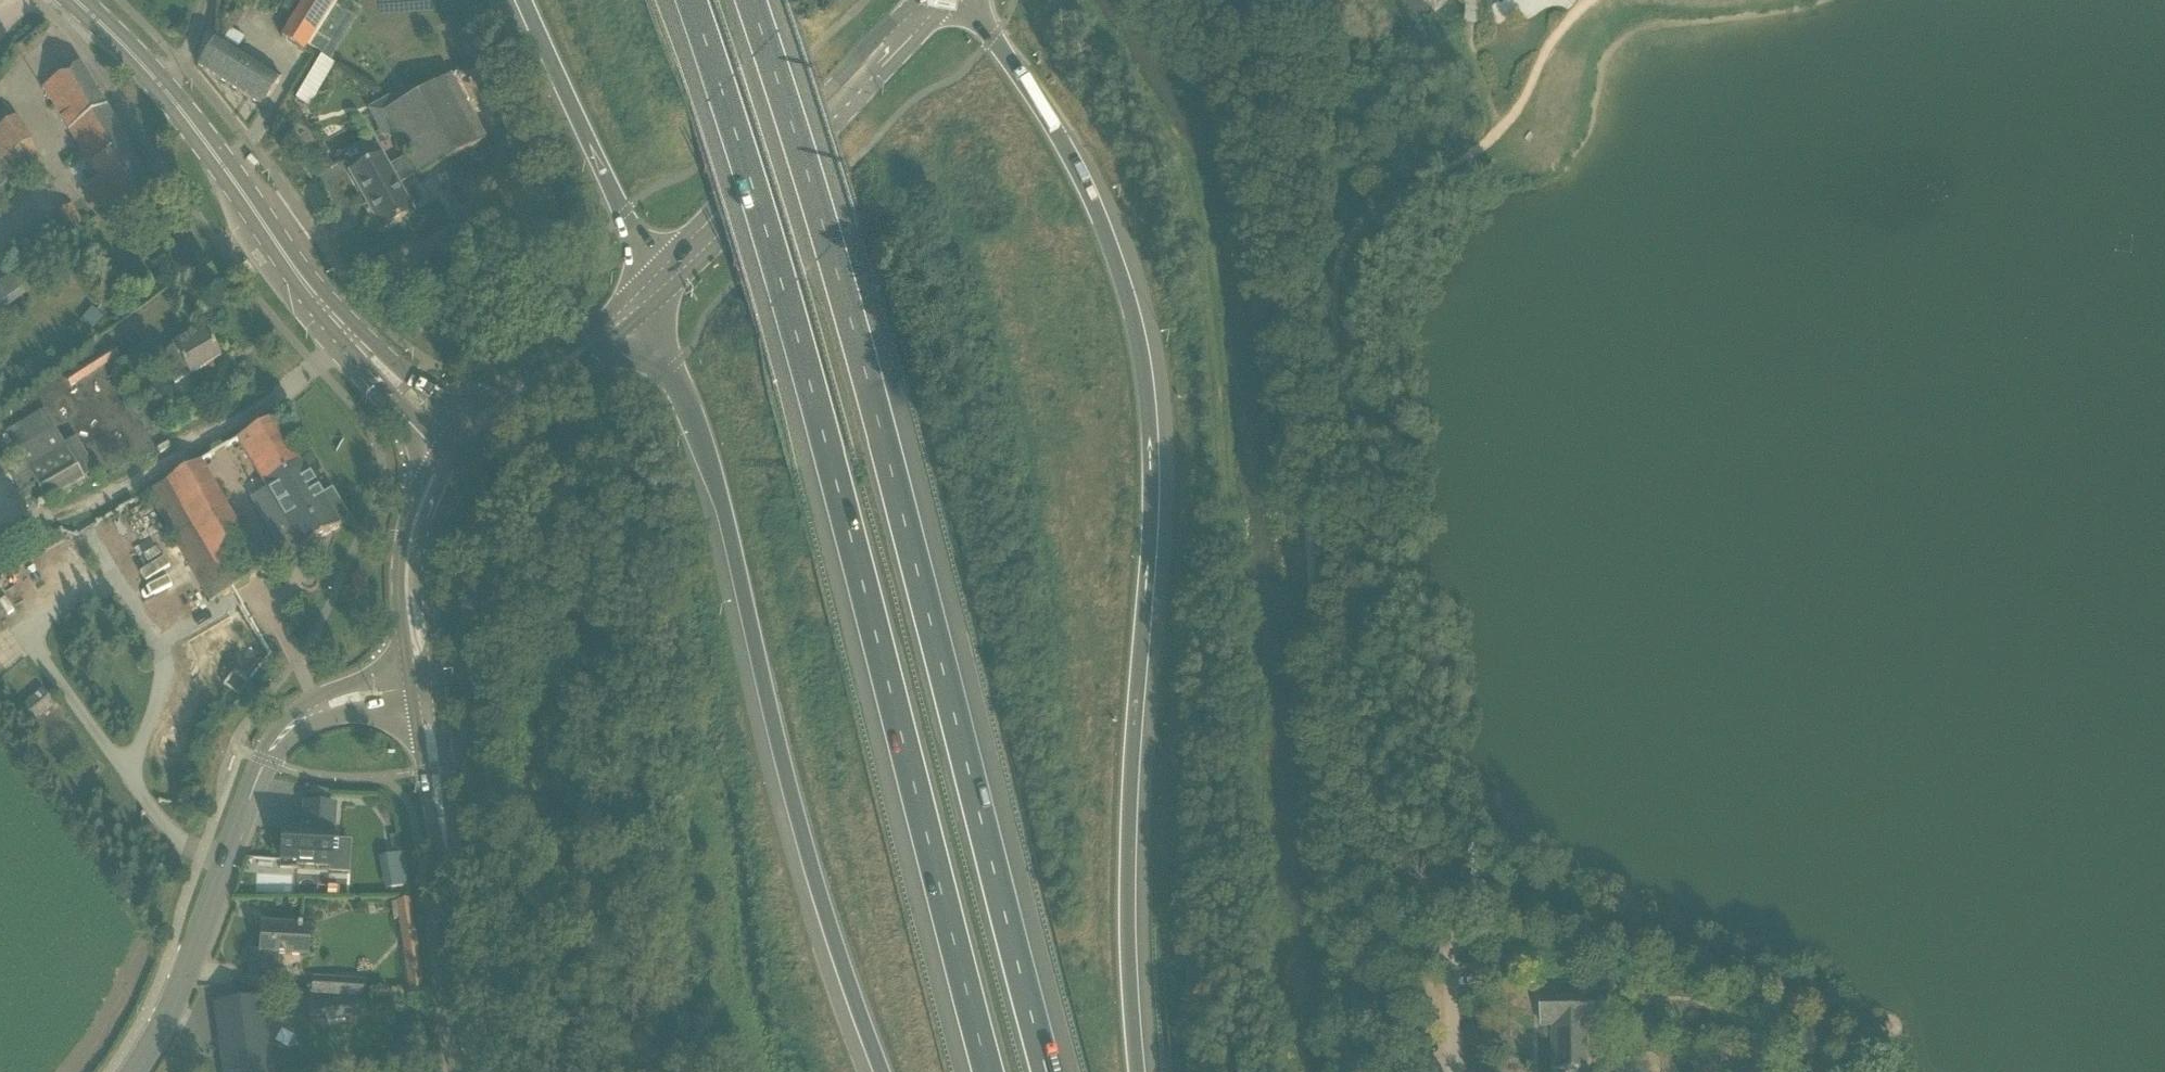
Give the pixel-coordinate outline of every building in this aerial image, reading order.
[(300,51),(334,0),(305,0),(280,38),(300,51)] [(1437,12),(1449,0),(1425,0),(1437,12)] [(281,80),(217,38),(198,67),(263,108),(281,80)] [(457,73),(461,80),(482,68),(478,61),(457,73)] [(128,228),(163,206),(81,67),(81,66),(80,64),(78,66),(79,66),(45,86),(101,180),(84,190),(97,212),(113,202),(128,228)] [(421,178),(450,162),(456,175),(494,155),(454,79),(387,114),(411,159),(390,170),(382,156),(350,174),(381,231),(413,214),(398,185),(419,174),(421,178)] [(43,157),(9,105),(0,111),(0,155),(14,176),(43,157)] [(83,223),(72,205),(53,215),(64,234),(83,223)] [(26,296),(10,275),(0,282),(0,315),(26,296)] [(80,322),(90,332),(103,318),(92,308),(80,322)] [(148,374),(165,364),(169,370),(176,384),(191,375),(221,359),(206,334),(191,343),(188,338),(159,354),(151,340),(134,350),(136,354),(123,361),(132,376),(145,368),(148,374)] [(156,426),(156,424),(148,411),(146,407),(135,413),(146,432),(156,426)] [(179,418),(180,408),(171,407),(169,417),(179,418)] [(44,409),(5,431),(20,458),(4,467),(23,502),(40,493),(46,503),(84,480),(84,479),(96,472),(77,437),(64,444),(44,409)] [(276,418),(238,441),(267,489),(277,508),(264,515),(276,535),(274,536),(286,556),(286,557),(286,558),(331,532),(340,527),(322,498),(276,418)] [(276,563),(262,541),(252,547),(201,461),(133,502),(197,610),(276,563)] [(358,596),(369,592),(362,575),(352,579),(358,596)] [(36,720),(53,705),(41,691),(24,706),(36,720)] [(282,830),(280,861),(281,861),(298,862),(298,865),(329,867),(332,867),(333,841),(334,833),(333,833),(334,805),(305,804),(304,831),(282,830)] [(393,856),(402,854),(399,836),(390,837),(393,856)] [(393,856),(385,857),(392,890),(410,886),(404,854),(402,854),(393,856)] [(298,862),(281,861),(280,869),(298,870),(298,865),(298,862)] [(410,999),(425,997),(412,900),(397,902),(410,999)] [(302,927),(262,926),(260,953),(252,953),(251,972),(279,973),(280,955),(308,955),(309,931),(302,931),(302,927)] [(312,995),(364,998),(365,982),(313,978),(312,995)] [(1608,991),(1542,992),(1543,1027),(1553,1027),(1554,1070),(1588,1070),(1587,1027),(1609,1026),(1608,991)] [(309,1026),(368,1018),(365,998),(307,1005),(309,1026)] [(216,1006),(225,1071),(271,1071),(261,1000),(216,1006)]
